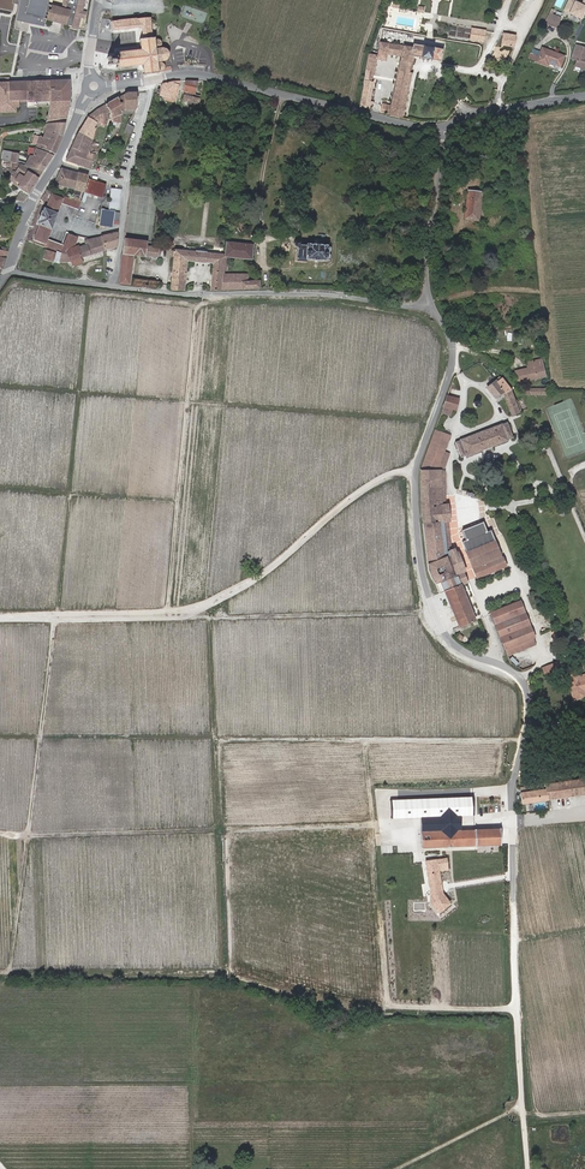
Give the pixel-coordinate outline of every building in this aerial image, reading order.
[(13,15),(14,7),(12,7),(14,0),(13,0),(0,0),(0,13),(13,15)] [(15,25),(25,27),(45,31),(47,24),(78,32),(81,20),(85,21),(86,16),(82,15),(86,0),(63,0),(63,3),(65,4),(63,12),(49,8),(51,0),(20,0),(15,25)] [(566,11),(582,20),(584,15),(584,3),(584,5),(583,7),(581,5),(581,4),(573,0),(572,0),(566,11)] [(552,11),(545,25),(558,30),(562,20),(553,17),(555,13),(552,11)] [(144,30),(145,41),(156,40),(154,20),(124,23),(124,20),(120,20),(115,21),(116,32),(144,30)] [(470,42),(483,44),(485,34),(471,32),(470,42)] [(513,49),(515,39),(503,38),(501,47),(513,49)] [(156,40),(145,41),(142,42),(143,52),(117,55),(117,58),(111,59),(111,67),(118,67),(118,70),(145,68),(146,78),(160,77),(161,75),(164,74),(165,71),(164,69),(161,69),(158,68),(158,66),(163,66),(168,61),(170,59),(168,55),(164,52),(156,51),(156,49),(161,49),(163,47),(162,44),(161,43),(156,40)] [(391,115),(390,118),(402,121),(412,72),(410,71),(412,60),(441,64),(443,53),(413,48),(412,51),(379,45),(378,52),(377,59),(376,63),(386,64),(387,57),(401,59),(391,115)] [(584,71),(584,50),(577,46),(572,58),(579,61),(576,67),(584,71)] [(542,50),(539,58),(537,64),(546,67),(548,64),(560,68),(564,58),(542,50)] [(537,64),(539,58),(530,56),(528,60),(537,64)] [(376,63),(367,61),(366,73),(364,83),(361,108),(367,109),(370,83),(374,84),(376,63)] [(163,85),(160,99),(169,101),(171,93),(173,94),(175,81),(163,85)] [(173,94),(178,95),(181,82),(176,81),(175,81),(173,94)] [(196,96),(198,83),(187,82),(185,93),(196,96)] [(0,88),(0,118),(17,117),(17,114),(20,113),(20,106),(28,105),(29,112),(51,111),(48,126),(68,123),(71,105),(70,85),(0,88)] [(169,101),(176,103),(178,95),(173,94),(171,93),(169,101)] [(137,102),(137,96),(128,97),(120,101),(120,102),(120,103),(121,105),(124,105),(124,107),(124,109),(124,111),(124,112),(137,109),(138,108),(137,107),(137,106),(138,104),(137,102)] [(185,103),(199,107),(200,101),(186,98),(185,103)] [(123,116),(124,112),(124,111),(124,109),(124,107),(124,105),(121,105),(120,103),(120,102),(120,101),(108,108),(112,114),(113,115),(113,116),(114,121),(119,121),(123,122),(123,121),(123,120),(123,116)] [(110,114),(112,114),(108,108),(103,110),(98,113),(89,121),(92,122),(100,125),(101,125),(104,126),(105,124),(107,124),(110,114)] [(82,132),(80,136),(87,139),(86,139),(85,142),(87,143),(89,144),(90,142),(95,143),(98,135),(101,129),(100,127),(100,126),(101,125),(100,125),(92,122),(89,121),(88,124),(82,132)] [(129,125),(125,134),(133,137),(136,129),(135,129),(135,128),(134,128),(129,125)] [(56,137),(65,140),(67,127),(48,127),(48,129),(49,129),(47,141),(52,143),(52,144),(53,143),(55,139),(56,137)] [(72,166),(92,171),(95,161),(96,159),(97,157),(91,155),(90,155),(94,145),(95,143),(90,142),(89,144),(87,143),(85,142),(86,139),(87,139),(80,136),(78,139),(72,151),(66,164),(71,165),(72,166)] [(52,143),(47,141),(42,139),(40,138),(40,139),(38,143),(38,144),(36,148),(37,148),(35,151),(38,152),(40,153),(52,158),(53,159),(54,159),(57,155),(65,140),(56,137),(55,139),(53,143),(52,144),(52,143)] [(38,152),(35,151),(32,160),(31,159),(29,159),(25,169),(27,169),(27,170),(44,175),(54,159),(53,159),(52,158),(40,153),(38,152)] [(12,154),(5,153),(4,162),(11,164),(12,154)] [(27,169),(25,169),(15,166),(11,164),(7,184),(17,186),(18,185),(20,186),(18,191),(28,198),(44,175),(27,170),(27,169)] [(69,192),(71,174),(61,172),(54,187),(69,192)] [(74,193),(79,176),(71,174),(69,192),(74,193)] [(79,176),(74,193),(83,196),(85,188),(88,179),(79,176)] [(88,182),(84,195),(102,201),(106,189),(88,182)] [(112,196),(108,211),(119,212),(122,199),(118,198),(112,196)] [(45,247),(47,243),(61,206),(63,202),(51,198),(46,213),(44,212),(43,216),(41,215),(38,224),(40,225),(38,229),(39,230),(34,243),(45,247)] [(72,202),(66,200),(64,199),(63,202),(61,206),(74,211),(78,212),(79,210),(79,208),(80,206),(81,205),(72,202)] [(468,216),(466,216),(465,228),(480,230),(483,200),(471,199),(470,204),(468,203),(466,213),(469,213),(468,216)] [(115,223),(116,218),(102,217),(101,226),(114,228),(115,223)] [(158,257),(159,250),(163,222),(128,218),(122,257),(122,260),(121,262),(121,264),(120,282),(120,286),(131,288),(135,258),(146,259),(146,257),(158,258),(158,257)] [(105,250),(105,253),(117,249),(119,234),(102,239),(102,240),(105,249),(104,250),(105,250)] [(105,249),(102,240),(93,243),(86,245),(87,249),(82,250),(81,247),(75,248),(78,241),(70,238),(64,249),(63,252),(62,255),(62,256),(58,266),(60,267),(60,264),(71,263),(72,268),(83,265),(81,260),(105,253),(105,250),(104,250),(105,249)] [(299,242),(297,242),(296,243),(296,245),(296,247),(298,249),(298,250),(296,264),(307,265),(308,263),(326,266),(327,264),(331,264),(332,259),(330,259),(330,255),(333,256),(333,252),(330,252),(330,249),(310,246),(310,249),(303,247),(303,246),(303,244),(302,243),(299,242)] [(63,252),(64,249),(62,248),(47,243),(45,247),(44,250),(47,251),(52,252),(57,254),(62,256),(62,255),(63,252)] [(226,263),(253,263),(253,248),(252,248),(233,247),(231,247),(227,247),(227,255),(226,256),(226,258),(226,261),(226,263)] [(226,256),(176,252),(175,258),(173,291),(187,292),(189,264),(217,265),(215,291),(225,291),(225,290),(225,277),(225,274),(225,273),(225,271),(225,270),(226,263),(226,261),(226,258),(226,256)] [(8,258),(5,257),(5,255),(4,254),(2,253),(1,254),(0,256),(0,273),(2,273),(4,269),(5,267),(7,260),(8,258)] [(44,262),(53,265),(56,257),(46,254),(44,262)] [(253,292),(261,292),(261,283),(249,283),(249,277),(225,277),(225,290),(225,291),(227,291),(253,292)] [(543,358),(529,362),(530,368),(518,372),(521,382),(548,373),(543,358)] [(514,417),(525,414),(521,403),(519,403),(518,404),(517,399),(515,394),(515,393),(506,380),(501,384),(492,390),(499,400),(507,395),(514,417)] [(449,397),(446,405),(453,407),(457,409),(461,398),(450,394),(449,397)] [(481,399),(479,399),(477,401),(476,402),(476,404),(476,406),(477,407),(480,408),(482,407),(483,407),(485,405),(485,403),(484,401),(481,399)] [(453,407),(446,405),(444,411),(451,413),(453,407)] [(463,439),(459,440),(463,455),(464,455),(468,454),(468,455),(511,441),(510,440),(513,439),(514,438),(511,429),(510,424),(506,425),(506,424),(463,438),(463,439)] [(424,473),(426,498),(439,498),(437,472),(439,471),(441,466),(446,450),(448,444),(452,433),(438,429),(423,469),(424,473)] [(452,452),(446,450),(441,466),(447,468),(452,452)] [(426,498),(433,574),(434,578),(439,578),(436,582),(437,587),(441,590),(446,590),(449,587),(450,590),(464,584),(460,573),(464,571),(467,570),(459,553),(454,555),(451,516),(453,516),(451,498),(449,499),(447,468),(441,466),(439,471),(437,472),(439,498),(426,498)] [(488,521),(466,529),(470,539),(467,541),(477,566),(482,576),(488,574),(504,567),(509,564),(506,555),(495,530),(492,531),(488,521)] [(469,582),(464,571),(460,573),(464,584),(465,583),(469,582)] [(465,583),(449,590),(464,626),(480,618),(465,583)] [(523,642),(540,635),(527,603),(527,602),(525,599),(521,601),(520,602),(497,611),(515,653),(526,648),(523,642)] [(542,638),(540,635),(523,642),(526,648),(527,648),(543,641),(542,638)] [(567,669),(564,662),(548,667),(551,675),(567,670),(567,669)] [(584,698),(584,675),(582,676),(579,666),(571,669),(580,699),(584,698)] [(532,801),(584,793),(584,778),(529,786),(532,801)] [(474,816),(473,797),(393,800),(393,819),(422,818),(422,830),(462,828),(462,816),(474,816)] [(422,830),(422,848),(499,845),(498,826),(462,828),(422,830)] [(447,870),(443,851),(425,854),(427,863),(426,864),(432,895),(432,897),(430,902),(438,912),(449,903),(442,894),(437,872),(447,870)]
